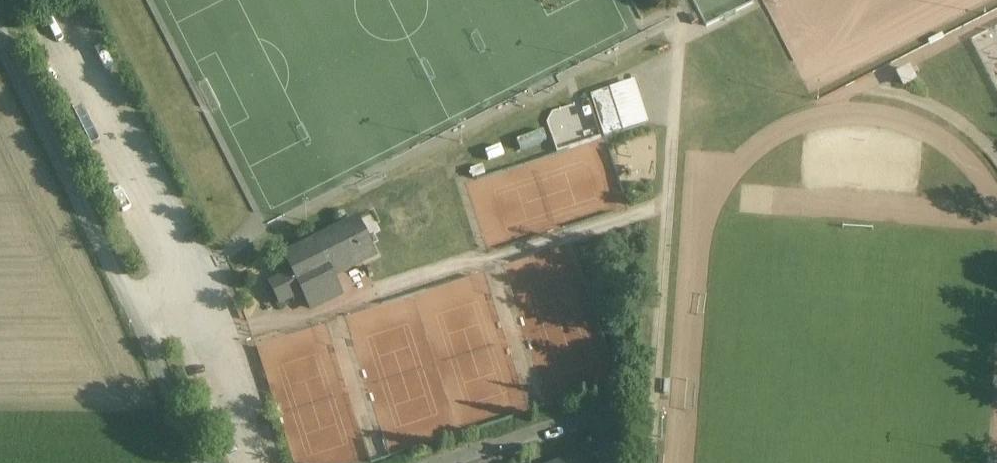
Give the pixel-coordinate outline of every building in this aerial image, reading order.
[(910,70),(899,76),(904,86),(915,81),(910,70)] [(610,90),(590,96),(604,138),(624,132),(610,90)] [(358,220),(321,239),(337,272),(361,260),(362,264),(376,257),(358,220)] [(328,282),(334,278),(316,242),(285,257),(293,273),(271,284),(281,305),(304,294),(313,312),(337,299),(328,282)] [(594,446),(599,462),(619,462),(621,437),(594,446)]
